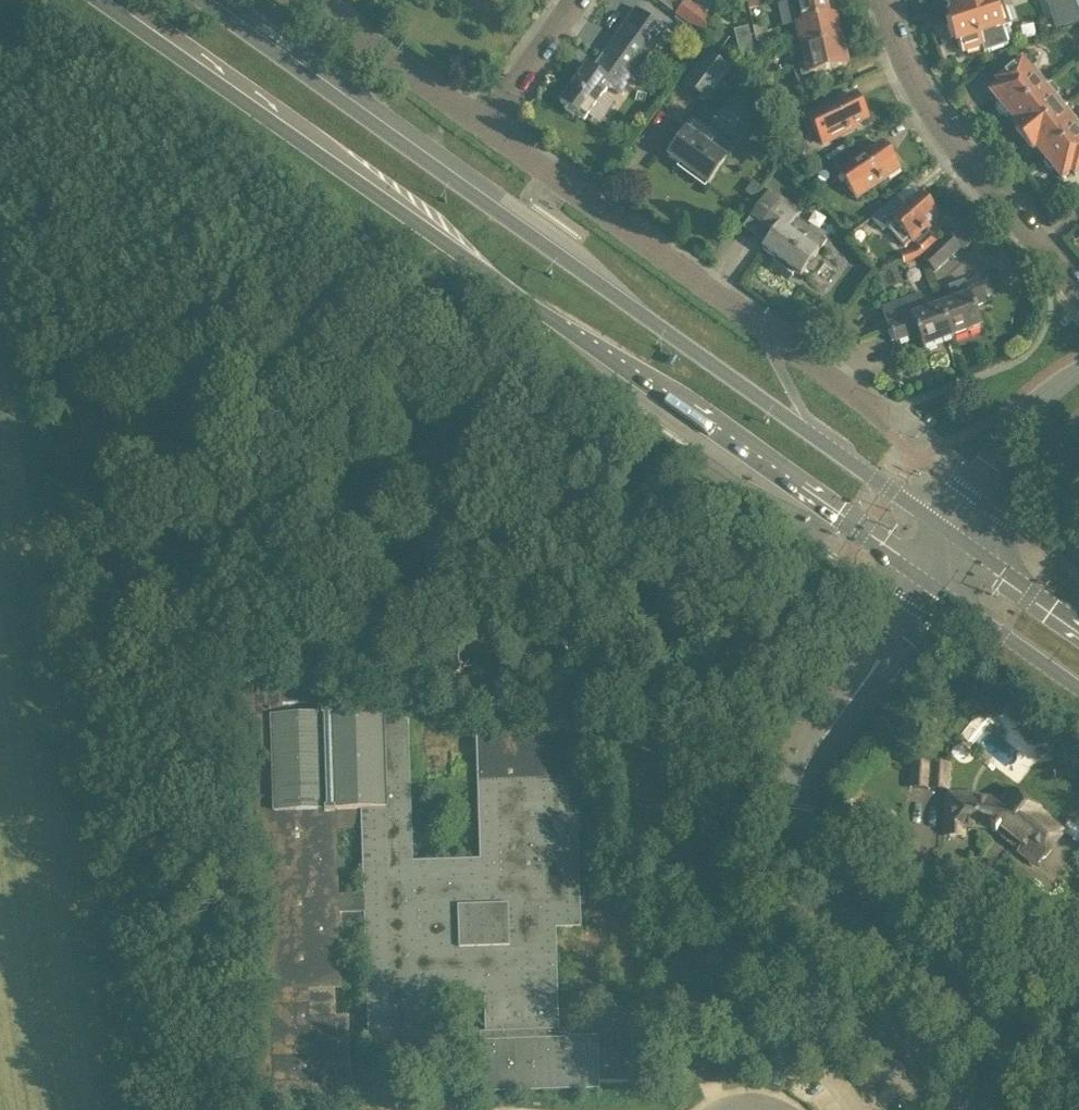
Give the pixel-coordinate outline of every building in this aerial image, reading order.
[(677,15),(702,33),(712,19),(690,3),(692,0),(656,0),(677,15)] [(797,23),(835,14),(832,0),(792,0),(797,23)] [(943,2),(949,3),(952,13),(993,0),(943,0),(943,2)] [(952,13),(948,15),(957,43),(961,41),(964,52),(983,46),(985,52),(1009,45),(1005,33),(1010,32),(1008,26),(1011,25),(1003,0),(993,0),(952,13)] [(1058,33),(1078,26),(1071,1),(1050,8),(1058,33)] [(585,120),(588,116),(596,121),(611,100),(603,95),(609,87),(620,95),(667,30),(637,8),(611,44),(619,49),(601,74),(588,65),(561,103),(585,120)] [(835,14),(797,23),(803,48),(841,39),(835,14)] [(753,27),(755,34),(768,32),(766,24),(753,27)] [(676,38),(695,52),(705,38),(686,25),(676,38)] [(725,36),(712,26),(704,36),(718,46),(725,36)] [(740,51),(750,50),(746,26),(736,28),(740,51)] [(755,34),(750,35),(752,43),(757,42),(757,43),(769,40),(768,32),(755,34)] [(807,64),(798,66),(791,68),(799,87),(817,79),(815,74),(847,66),(841,39),(803,48),(807,64)] [(709,54),(686,86),(708,101),(731,69),(709,54)] [(1011,117),(1044,89),(1022,62),(998,82),(1001,86),(992,94),(1000,104),(998,108),(1004,115),(1008,113),(1011,117)] [(1044,89),(1011,117),(1018,125),(1014,129),(1024,141),(1061,110),(1044,89)] [(769,111),(779,109),(775,95),(765,97),(769,111)] [(822,144),(856,128),(855,124),(868,118),(857,96),(833,108),(828,97),(820,101),(825,112),(810,119),(822,144)] [(1061,110),(1024,141),(1033,151),(1037,148),(1044,158),(1078,130),(1061,110)] [(709,185),(728,159),(735,148),(694,118),(667,156),(709,185)] [(1044,158),(1045,159),(1044,164),(1049,171),(1054,169),(1062,180),(1072,172),(1075,176),(1078,173),(1078,132),(1078,130),(1044,158)] [(857,145),(845,153),(832,162),(841,174),(840,175),(855,198),(900,167),(884,144),(865,157),(857,145)] [(830,164),(832,162),(845,153),(842,147),(825,157),(830,164)] [(753,184),(744,195),(752,201),(760,189),(753,184)] [(770,189),(751,215),(763,224),(760,227),(772,236),(763,248),(775,257),(771,263),(792,277),(795,272),(801,276),(827,240),(797,218),(801,212),(770,189)] [(897,198),(871,218),(883,231),(888,227),(905,248),(912,242),(913,242),(935,222),(932,219),(937,214),(922,196),(906,209),(897,198)] [(931,234),(918,246),(925,253),(938,241),(931,234)] [(949,238),(923,262),(935,276),(961,252),(949,238)] [(941,306),(952,339),(983,327),(975,307),(988,302),(980,279),(966,284),(965,281),(950,286),(955,300),(941,306)] [(952,339),(941,306),(928,311),(921,294),(883,309),(896,345),(918,336),(923,350),(952,339)] [(322,714),(322,717),(272,718),(273,762),(256,762),(256,766),(258,826),(254,826),(252,754),(268,753),(267,716),(283,715),(283,705),(309,704),(308,677),(228,680),(231,771),(241,770),(243,834),(258,834),(263,990),(264,990),(264,994),(258,994),(262,1109),(313,1108),(313,1096),(352,1094),(349,1017),(336,1018),(335,988),(342,988),(339,913),(366,913),(370,1039),(380,1038),(381,1079),(415,1078),(414,1056),(436,1055),(436,1049),(447,1049),(445,1005),(417,1006),(417,997),(486,995),(487,1033),(480,1034),(480,1042),(470,1042),(472,1092),(598,1088),(598,1083),(623,1083),(637,1082),(636,1051),(597,1053),(597,1037),(570,1038),(570,1030),(558,1030),(555,928),(580,927),(574,734),(478,737),(479,767),(453,767),(453,782),(479,781),(482,861),(412,864),(408,753),(409,753),(408,721),(384,722),(384,715),(333,717),(332,714),(322,714)] [(948,790),(949,765),(911,764),(910,788),(948,790)] [(948,797),(945,837),(963,838),(964,826),(983,827),(995,837),(1000,831),(1017,844),(1016,846),(1040,865),(1065,832),(1013,791),(1006,800),(948,797)]
